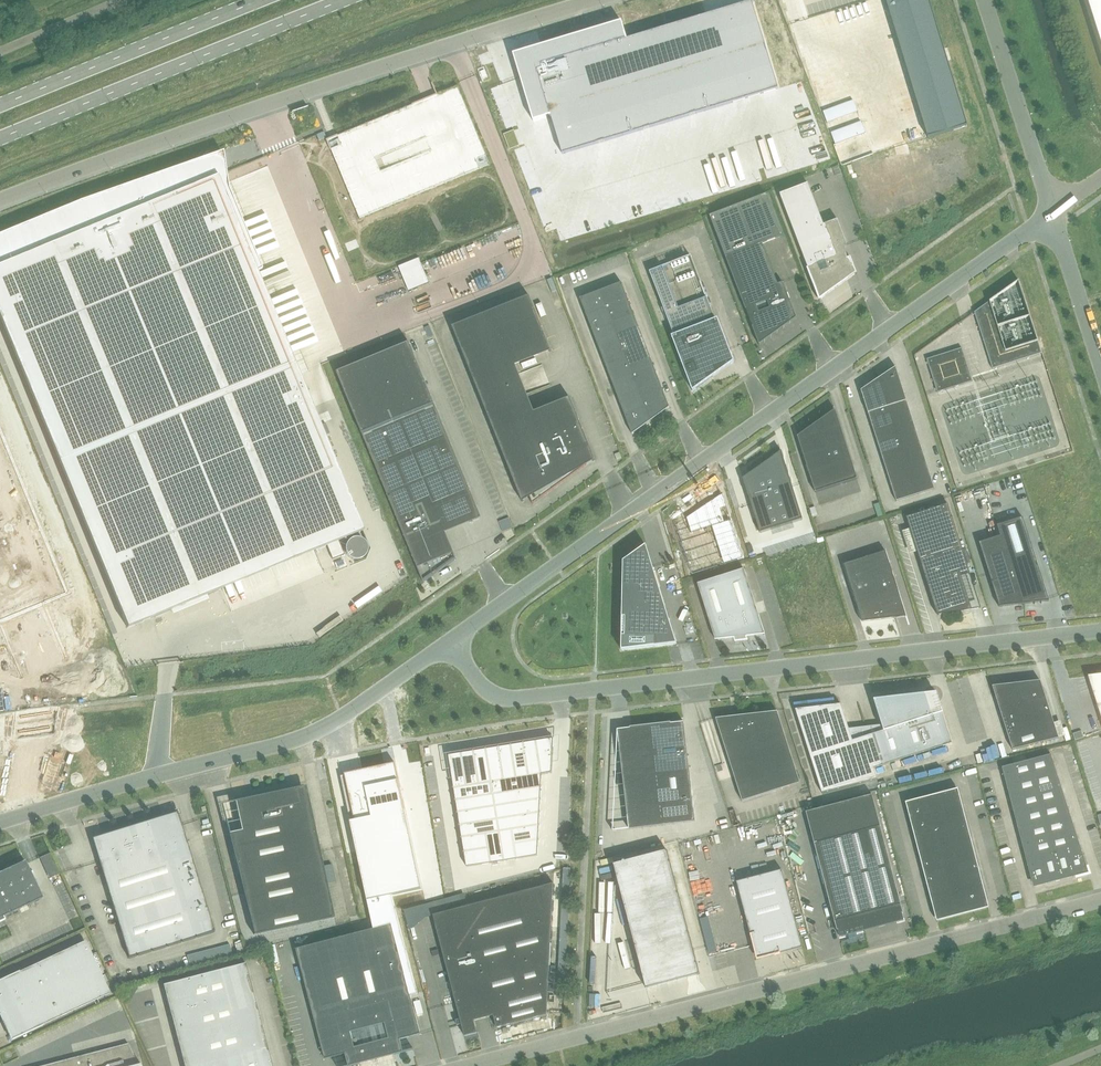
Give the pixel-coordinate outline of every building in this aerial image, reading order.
[(928,138),(967,126),(929,0),(886,0),(928,138)] [(1100,46),(1100,0),(1086,0),(1100,46)] [(620,23),(512,56),(532,122),(549,117),(561,155),(777,90),(750,3),(625,40),(620,23)] [(342,145),(330,151),(359,221),(480,170),(476,160),(486,156),(458,88),(436,97),(435,95),(412,104),(413,106),(339,137),(342,145)] [(324,132),(317,135),(319,140),(326,137),(324,132)] [(338,135),(326,140),(331,150),(342,145),(338,136),(338,135)] [(127,627),(222,588),(212,564),(305,526),(315,550),(363,530),(298,374),(256,272),(260,270),(228,194),(220,175),(225,173),(222,152),(147,178),(87,199),(0,235),(0,319),(127,627)] [(486,156),(476,160),(480,169),(490,165),(486,156)] [(851,257),(847,258),(845,246),(848,245),(838,219),(824,225),(808,184),(780,194),(808,268),(807,268),(819,301),(857,274),(851,257)] [(766,194),(710,215),(725,257),(746,309),(747,310),(747,312),(748,315),(749,316),(749,317),(750,319),(751,322),(752,324),(753,326),(752,327),(759,345),(760,344),(759,342),(762,340),(764,339),(766,337),(768,336),(771,334),(772,333),(774,332),(777,329),(780,327),(781,326),(782,325),(784,324),(787,322),(788,321),(789,320),(792,319),(796,315),(795,313),(790,300),(783,282),(778,284),(762,243),(782,235),(766,194)] [(718,318),(715,319),(691,256),(650,272),(674,335),(672,336),(693,391),(734,361),(718,318)] [(419,258),(398,266),(409,291),(429,282),(419,258)] [(1042,353),(1019,280),(974,312),(992,369),(1042,353)] [(601,290),(580,298),(586,314),(592,330),(598,345),(604,361),(610,376),(616,392),(622,407),(632,434),(634,433),(639,429),(651,421),(662,412),(668,408),(669,407),(663,392),(657,376),(651,360),(645,345),(639,329),(634,314),(628,298),(622,283),(601,290)] [(513,364),(538,354),(548,350),(549,352),(551,351),(529,296),(452,327),(522,502),(524,501),(519,488),(525,485),(533,504),(587,465),(586,462),(592,459),(593,462),(595,460),(570,398),(568,398),(569,400),(533,415),(525,395),(517,375),(513,364)] [(409,342),(337,372),(362,434),(424,583),(433,576),(457,559),(454,553),(441,522),(477,507),(434,404),(409,342)] [(962,348),(927,359),(937,392),(972,381),(962,348)] [(896,368),(861,391),(897,502),(934,490),(896,368)] [(797,436),(799,440),(815,492),(857,479),(835,409),(797,436)] [(68,593),(0,427),(0,621),(68,593)] [(791,481),(781,451),(743,479),(748,495),(760,533),(803,519),(791,482),(791,481)] [(696,509),(676,523),(691,571),(742,555),(722,491),(710,499),(713,503),(698,513),(696,509)] [(968,602),(967,601),(961,576),(970,573),(948,504),(906,517),(937,615),(939,615),(939,612),(961,605),(961,606),(961,607),(962,608),(963,609),(964,609),(965,610),(966,610),(967,609),(968,609),(968,608),(969,608),(969,607),(970,606),(970,605),(970,604),(969,603),(968,602)] [(1000,536),(979,543),(999,606),(1049,601),(1022,517),(997,525),(1000,536)] [(676,643),(652,566),(646,545),(623,561),(621,650),(676,643)] [(906,616),(885,551),(843,564),(851,587),(878,579),(884,597),(887,596),(894,618),(906,616)] [(697,583),(715,639),(735,637),(736,641),(746,640),(745,636),(765,634),(744,568),(697,583)] [(878,579),(851,587),(862,622),(894,618),(887,596),(884,597),(878,579)] [(1087,675),(1100,718),(1100,674),(1087,675)] [(992,686),(1012,750),(1059,738),(1040,680),(992,686)] [(884,731),(853,740),(841,704),(795,709),(822,793),(877,779),(874,768),(952,743),(942,712),(943,712),(936,692),(874,699),(884,731)] [(732,717),(716,719),(737,752),(728,757),(742,801),(800,783),(777,711),(741,716),(741,714),(731,715),(732,717)] [(617,729),(617,732),(618,732),(629,829),(695,821),(684,722),(670,723),(631,728),(617,729)] [(547,739),(450,755),(448,755),(452,778),(454,789),(467,867),(537,855),(541,774),(552,773),(552,763),(554,738),(547,739)] [(1029,760),(1033,776),(1056,770),(1051,754),(1029,760)] [(1006,783),(1033,776),(1029,760),(1002,767),(1006,783)] [(373,929),(344,936),(376,1059),(394,1054),(403,1052),(400,1039),(421,1034),(408,984),(414,983),(391,896),(422,889),(395,764),(362,772),(348,775),(351,790),(348,791),(355,820),(350,821),(373,929)] [(1061,785),(1056,770),(1033,776),(1037,791),(1061,785)] [(1037,791),(1033,776),(1006,783),(1010,798),(1037,791)] [(1061,785),(1037,791),(1042,806),(1065,800),(1061,785)] [(303,806),(299,787),(234,800),(245,851),(233,853),(254,934),(333,917),(309,805),(303,806)] [(958,788),(944,792),(949,812),(963,809),(958,788)] [(1014,814),(1042,806),(1037,791),(1010,798),(1014,814)] [(932,795),(937,816),(949,812),(944,792),(932,795)] [(872,795),(806,812),(814,843),(837,930),(838,930),(840,937),(841,937),(848,935),(849,939),(857,937),(856,933),(864,931),(898,922),(903,921),(904,920),(902,913),(903,913),(901,905),(880,826),(872,795)] [(919,799),(924,819),(937,816),(932,795),(919,799)] [(905,802),(911,822),(924,819),(919,799),(905,802)] [(1070,815),(1065,800),(1042,806),(1046,822),(1070,815)] [(1014,814),(1018,829),(1046,822),(1042,806),(1014,814)] [(963,809),(949,812),(937,816),(941,831),(967,824),(963,809)] [(214,931),(177,812),(92,838),(128,957),(214,931)] [(1070,815),(1046,822),(1050,837),(1075,831),(1070,815)] [(911,822),(915,837),(941,831),(937,816),(924,819),(911,822)] [(1050,837),(1046,822),(1018,829),(1022,844),(1050,837)] [(967,824),(941,831),(945,845),(971,839),(967,824)] [(919,852),(945,845),(941,831),(915,837),(919,852)] [(1080,846),(1075,831),(1050,837),(1054,853),(1080,846)] [(1022,844),(1026,860),(1054,853),(1050,837),(1022,844)] [(971,839),(945,845),(949,860),(975,854),(971,839)] [(919,852),(923,867),(949,860),(945,845),(919,852)] [(1054,853),(1061,880),(1074,876),(1069,858),(1083,854),(1080,846),(1054,853)] [(667,850),(614,864),(646,988),(688,977),(697,975),(699,974),(667,850)] [(1061,880),(1054,853),(1026,860),(1028,868),(1043,864),(1048,883),(1061,880)] [(975,854),(949,860),(953,875),(979,869),(975,854)] [(1069,858),(1074,876),(1088,873),(1083,854),(1069,858)] [(5,919),(3,916),(42,898),(25,860),(0,872),(0,922),(5,919)] [(926,882),(953,875),(949,860),(923,867),(926,882)] [(1033,887),(1048,883),(1043,864),(1028,868),(1033,887)] [(979,869),(953,875),(957,890),(983,884),(979,869)] [(737,882),(752,940),(757,959),(774,955),(802,947),(782,870),(737,882)] [(926,882),(930,897),(957,890),(953,875),(926,882)] [(539,898),(436,925),(456,1002),(460,1018),(462,1024),(465,1036),(477,1033),(474,1020),(493,1015),(497,1027),(547,1014),(551,941),(554,883),(536,888),(539,898)] [(983,884),(957,890),(961,906),(963,914),(989,907),(983,884)] [(963,914),(961,906),(957,890),(930,897),(937,921),(963,914)] [(296,949),(325,1059),(345,1053),(349,1065),(350,1065),(376,1059),(344,936),(296,949)] [(2,1021),(11,1040),(44,1025),(44,1024),(110,993),(85,940),(19,971),(6,976),(0,979),(0,1017),(2,1021)] [(232,954),(229,944),(187,955),(189,965),(232,954)] [(204,973),(211,1003),(253,992),(245,963),(204,973)] [(163,984),(170,1013),(211,1003),(204,973),(163,984)] [(211,1003),(219,1031),(261,1020),(253,992),(211,1003)] [(170,1013),(177,1042),(219,1031),(211,1003),(170,1013)] [(219,1031),(226,1060),(268,1049),(261,1020),(219,1031)] [(184,1065),(203,1065),(226,1060),(219,1031),(177,1042),(184,1065)] [(141,1063),(138,1064),(128,1043),(41,1065),(141,1065),(141,1063)] [(268,1049),(226,1060),(228,1065),(273,1065),(268,1049)]
